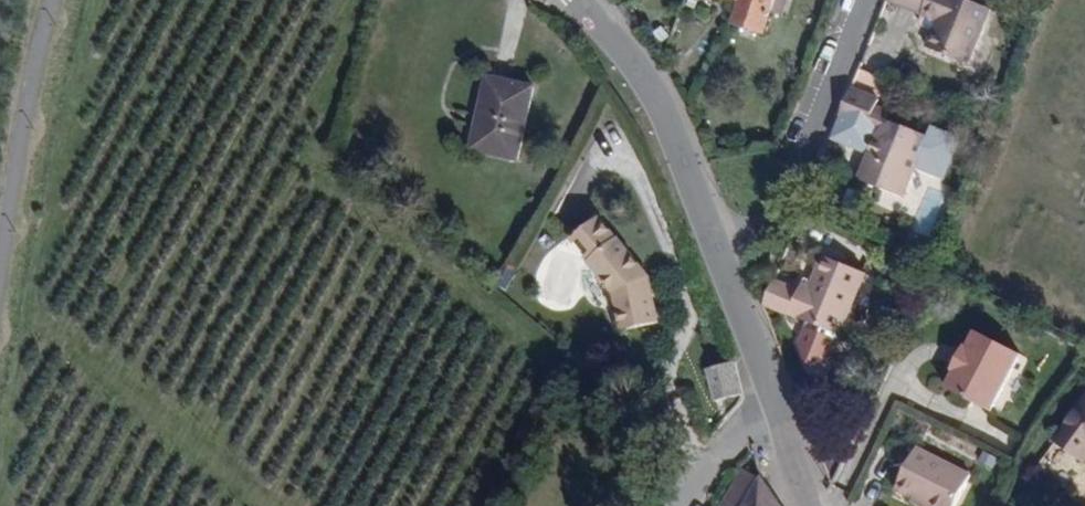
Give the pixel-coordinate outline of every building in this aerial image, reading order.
[(739,1),(731,23),(765,35),(777,0),(735,0),(739,1)] [(885,2),(920,17),(923,11),(939,17),(936,23),(926,49),(966,66),(988,12),(960,0),(886,0),(885,2)] [(923,11),(920,17),(936,23),(939,17),(923,11)] [(533,87),(487,77),(480,113),(485,114),(477,150),(518,159),(533,87)] [(849,90),(838,119),(866,129),(869,121),(881,126),(877,134),(859,182),(903,199),(927,137),(884,121),(887,114),(875,109),(878,101),(849,90)] [(869,121),(866,129),(877,134),(881,126),(869,121)] [(927,187),(919,220),(936,225),(944,192),(927,187)] [(569,237),(587,259),(616,235),(598,215),(569,237)] [(616,235),(587,259),(613,291),(620,328),(657,321),(648,276),(616,235)] [(798,289),(797,290),(788,313),(807,321),(799,343),(808,365),(830,357),(839,333),(864,270),(822,254),(812,280),(802,276),(798,289)] [(797,290),(773,280),(763,303),(788,313),(797,290)] [(1019,356),(975,333),(967,348),(963,346),(950,372),(953,374),(945,390),(990,412),(1019,356)] [(743,392),(734,361),(704,369),(713,401),(743,392)] [(1059,441),(1084,460),(1084,405),(1059,441)] [(968,472),(914,445),(894,487),(923,501),(922,504),(927,505),(952,505),(968,472)] [(758,478),(740,468),(718,505),(742,505),(758,478)] [(760,475),(758,478),(742,505),(781,505),(760,475)]
